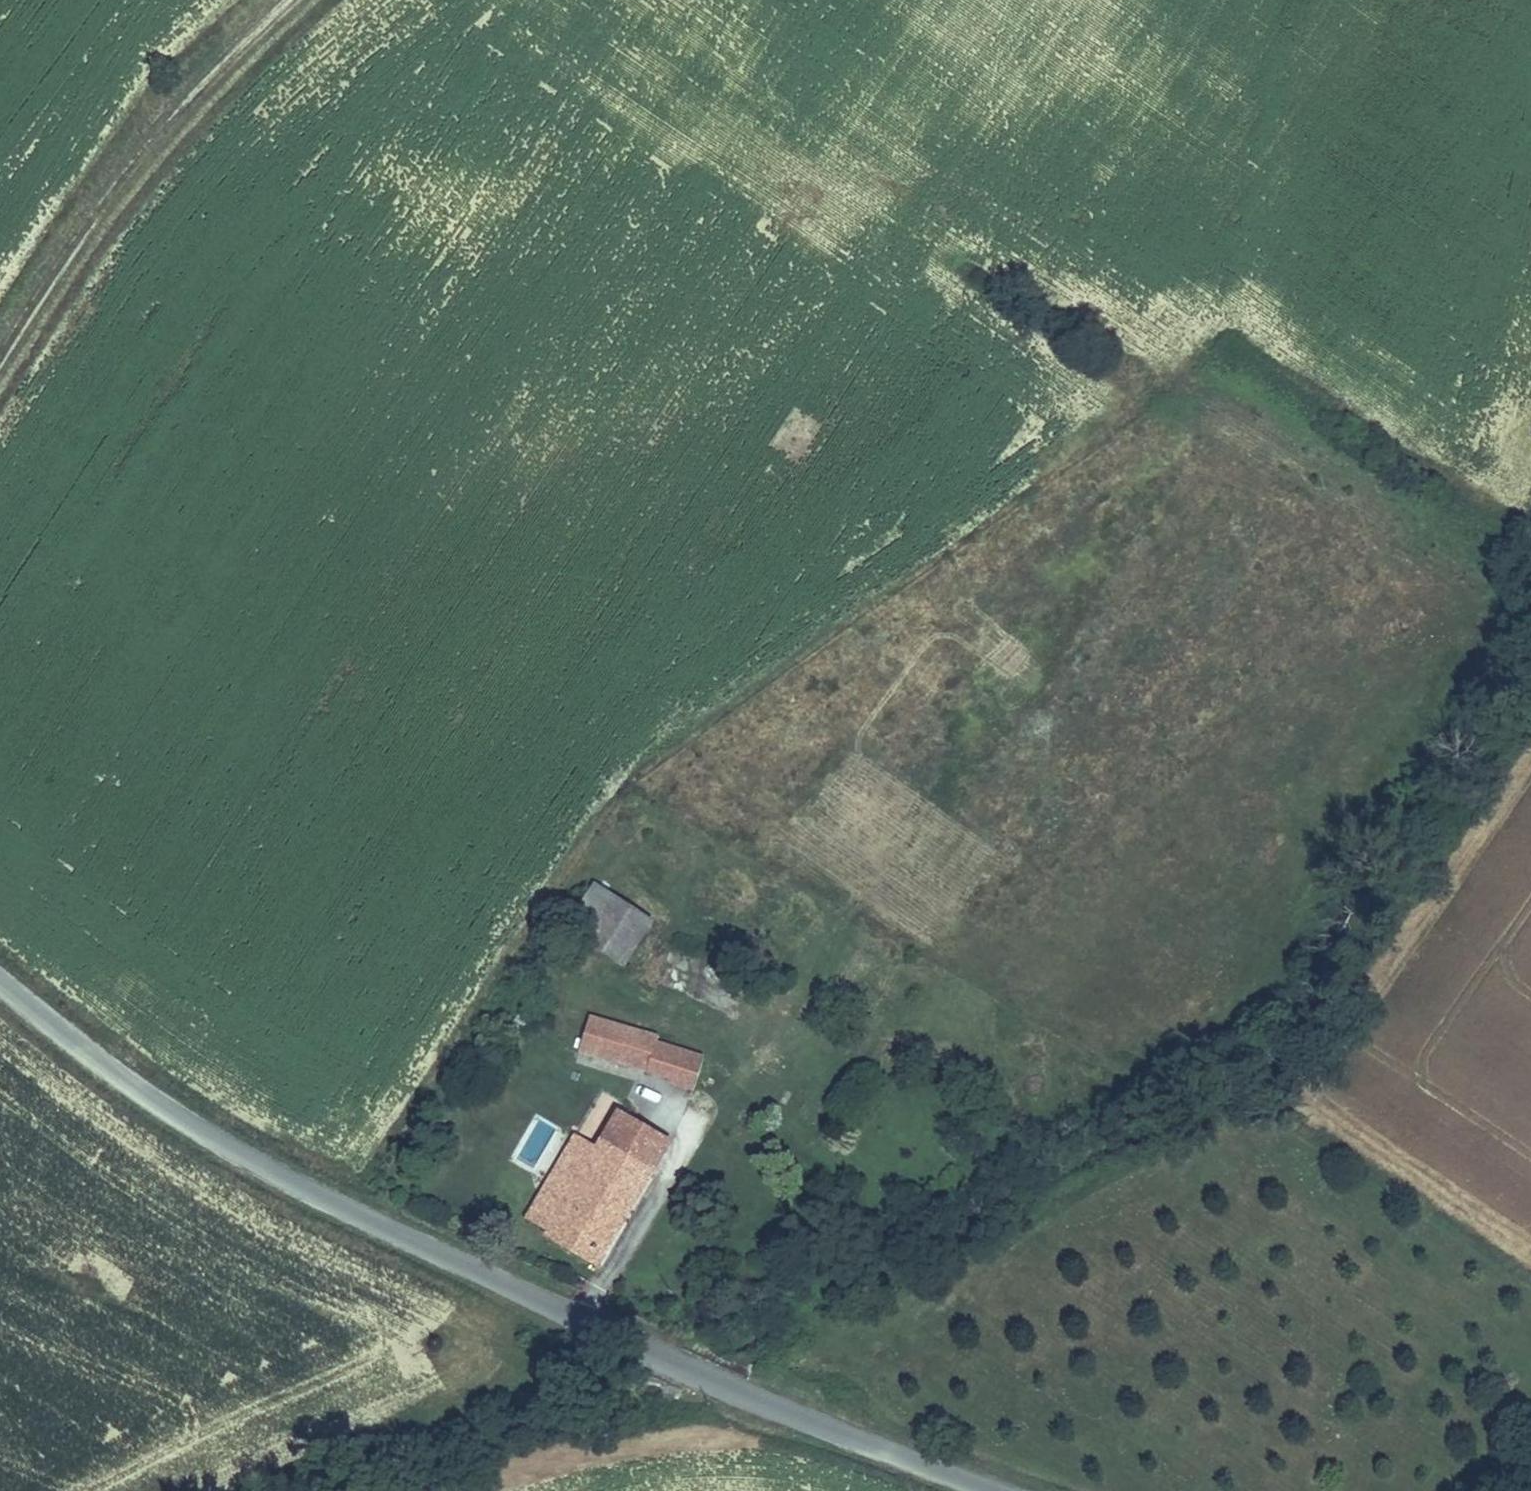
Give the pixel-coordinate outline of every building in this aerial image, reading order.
[(585,937),(613,896),(595,884),(568,926),(585,937)] [(650,921),(613,896),(585,937),(625,962),(650,921)] [(694,1088),(705,1055),(698,1051),(696,1055),(658,1042),(658,1037),(569,1009),(560,1043),(694,1088)] [(638,1122),(656,1090),(636,1078),(613,1079),(606,1089),(614,1095),(608,1105),(616,1113),(596,1150),(576,1140),(529,1218),(549,1231),(548,1238),(596,1266),(667,1143),(638,1122)]
